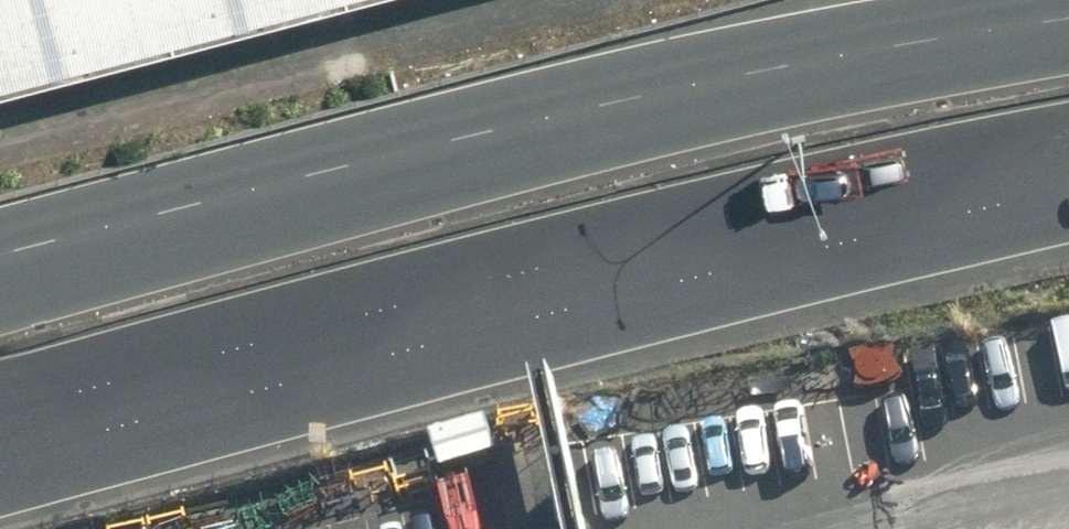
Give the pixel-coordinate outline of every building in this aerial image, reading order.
[(292,0),(0,0),(0,75),(292,0)]
